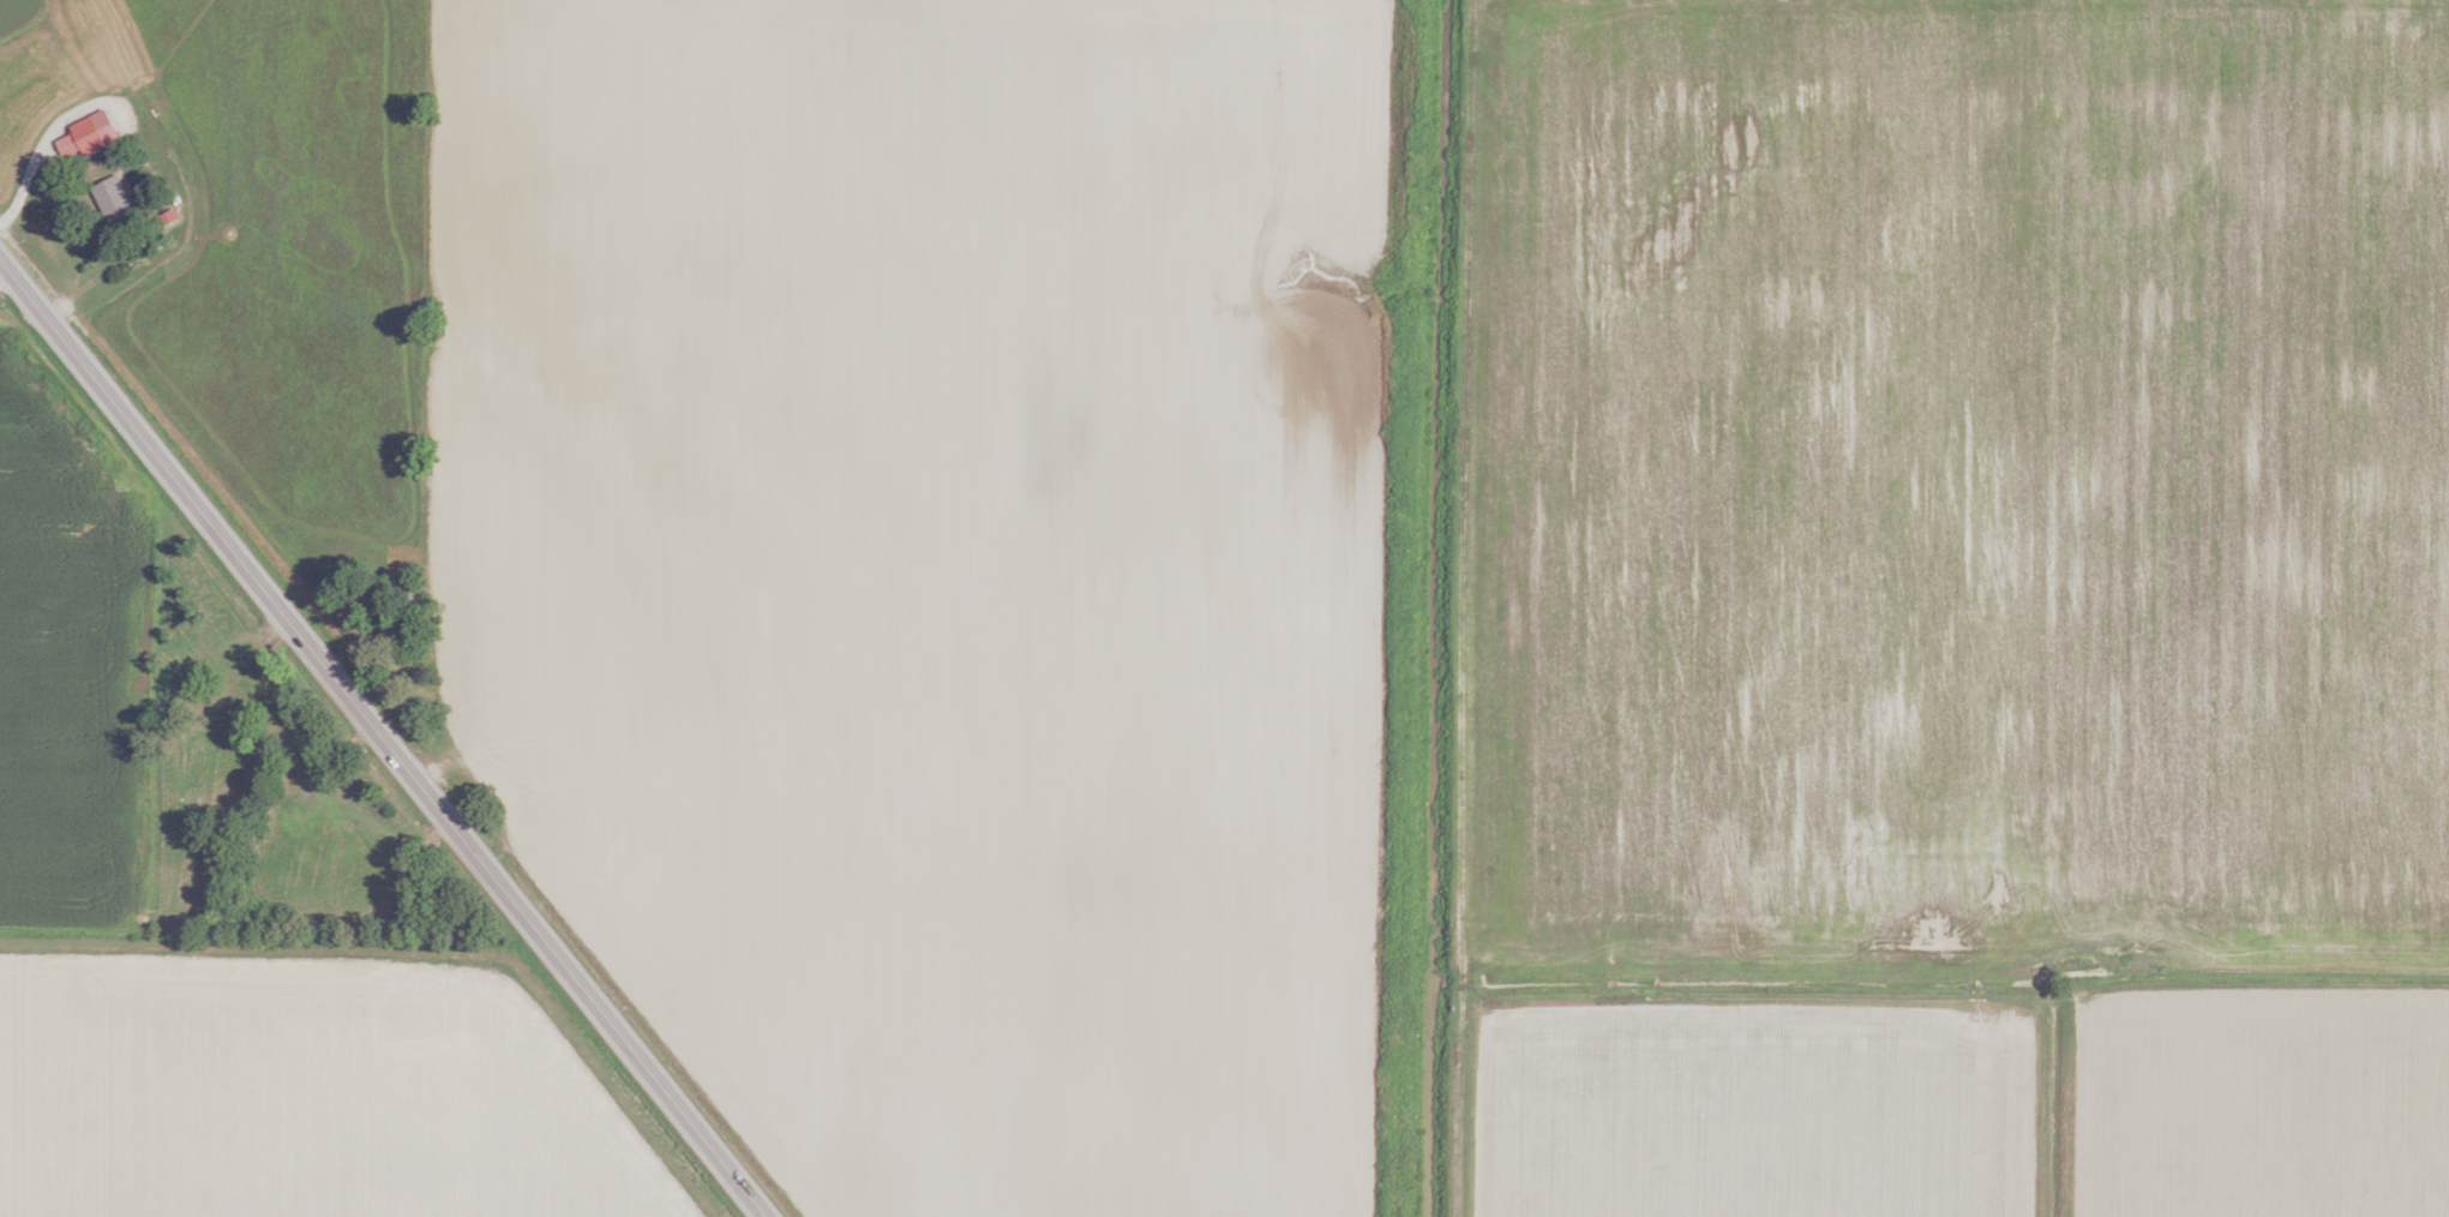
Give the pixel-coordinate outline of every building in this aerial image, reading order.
[(68,126),(72,132),(54,141),(62,157),(80,149),(83,155),(118,138),(104,109),(68,126)] [(90,187),(110,232),(137,220),(117,175),(90,187)] [(409,580),(389,580),(389,596),(409,597),(409,580)]
